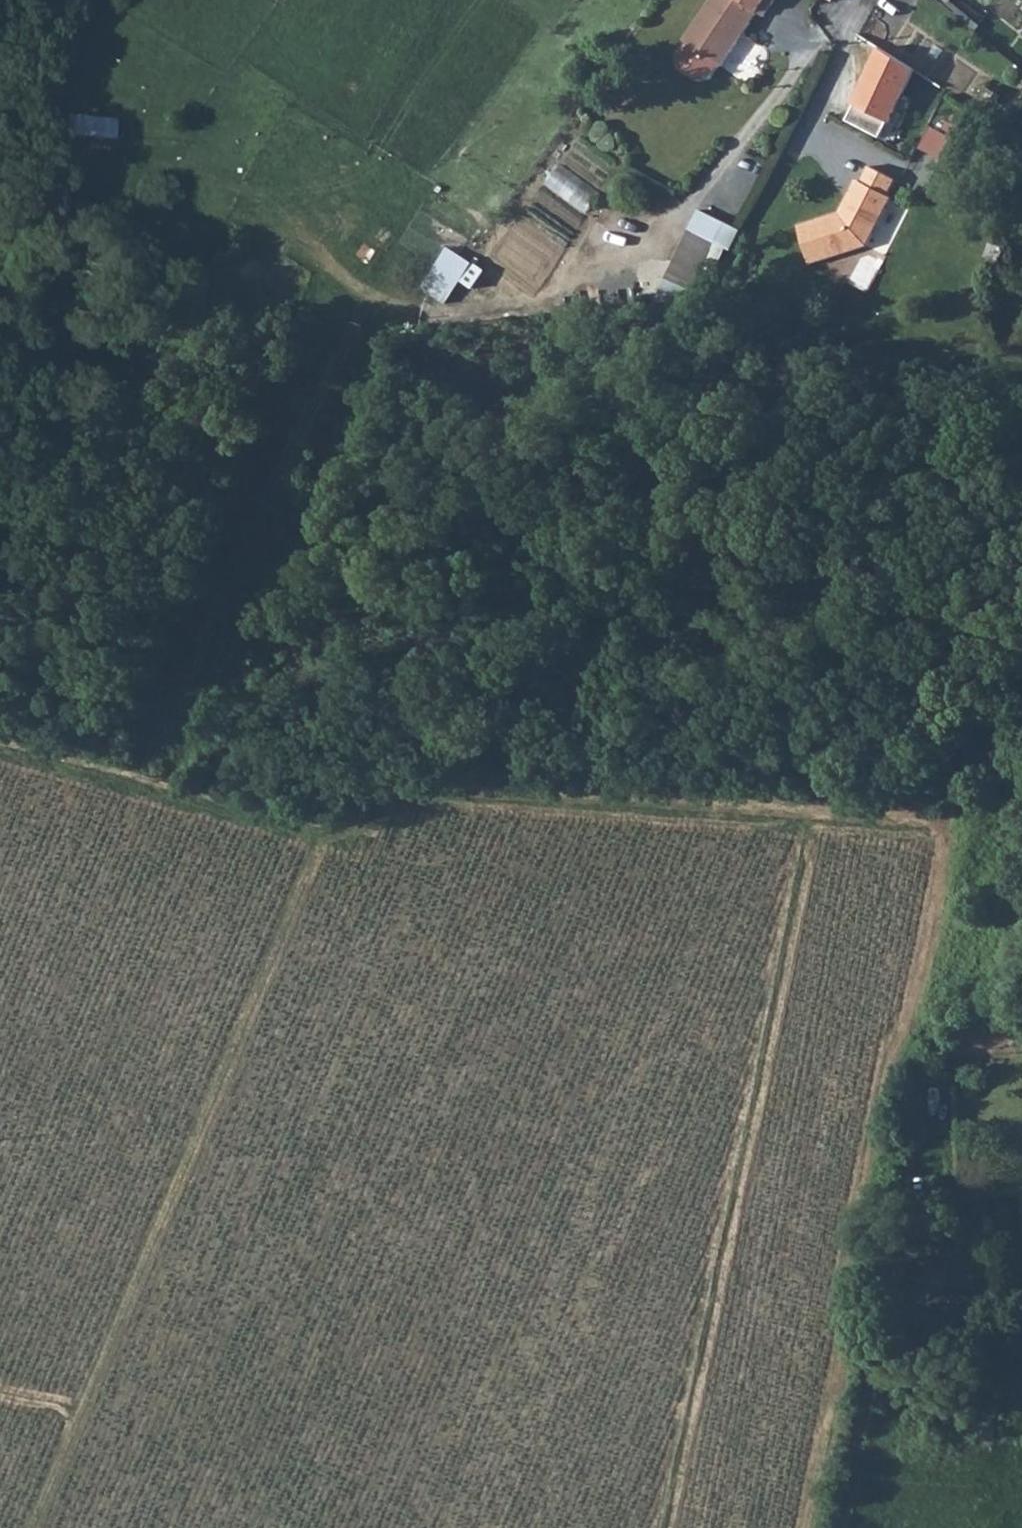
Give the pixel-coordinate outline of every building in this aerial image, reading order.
[(699,83),(709,81),(719,67),(721,68),(756,13),(764,19),(777,0),(713,0),(685,44),(686,46),(677,60),(679,70),(699,83)] [(915,73),(878,50),(856,98),(858,99),(848,121),(864,131),(881,139),(888,124),(889,125),(915,73)] [(67,110),(65,131),(115,135),(117,115),(67,110)] [(923,146),(943,157),(956,134),(937,122),(923,146)] [(838,209),(799,220),(809,255),(865,240),(893,195),(888,192),(896,180),(871,164),(854,191),(849,193),(838,209)] [(461,281),(479,289),(489,265),(445,247),(427,290),(453,301),(461,281)]
